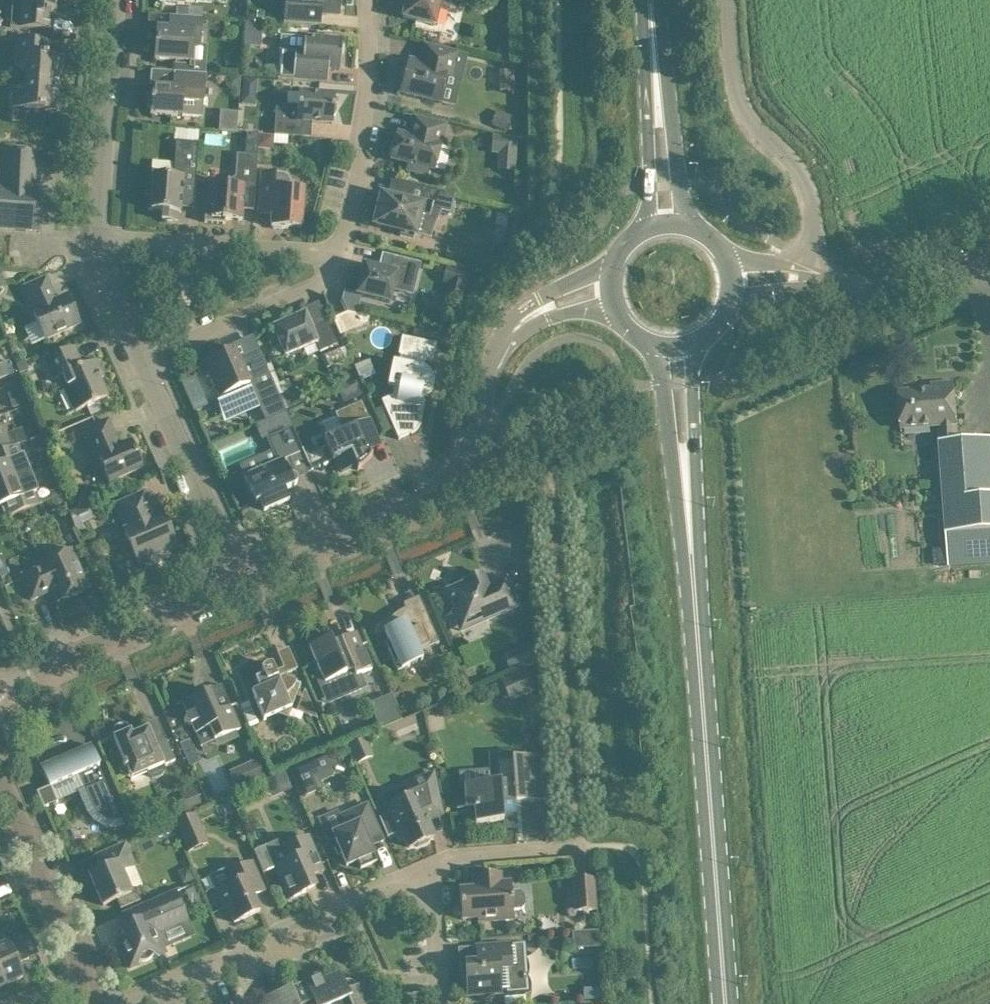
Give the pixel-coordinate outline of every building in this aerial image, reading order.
[(32,1),(14,0),(12,0),(11,27),(50,30),(51,16),(67,18),(68,3),(65,3),(66,0),(32,0),(32,1)] [(285,24),(300,25),(320,26),(320,13),(335,14),(339,15),(340,5),(340,0),(287,0),(287,1),(285,24)] [(423,22),(435,26),(439,9),(457,13),(461,0),(408,0),(407,2),(403,1),(400,13),(404,14),(403,18),(423,22)] [(188,7),(188,17),(189,17),(202,18),(203,8),(188,7)] [(154,59),(174,60),(191,61),(193,45),(201,46),(203,18),(202,18),(189,17),(188,17),(169,16),(168,30),(156,29),(154,59)] [(278,79),(293,80),(328,83),(329,69),(341,70),(341,58),(344,55),(344,47),(342,44),(343,40),(304,37),(303,51),(280,49),(278,79)] [(27,68),(26,82),(60,84),(61,71),(63,71),(64,57),(48,55),(49,42),(17,40),(15,67),(27,68)] [(401,93),(420,98),(440,103),(446,77),(452,79),(459,52),(425,44),(420,65),(409,62),(405,76),(402,77),(400,86),(402,89),(401,93)] [(515,90),(514,71),(499,72),(500,91),(515,90)] [(170,116),(183,117),(203,118),(206,74),(194,73),(174,72),(173,88),(152,87),(152,93),(150,93),(148,108),(151,108),(150,115),(170,116)] [(225,84),(231,91),(240,91),(241,77),(226,76),(225,84)] [(243,79),(242,91),(257,92),(257,80),(243,79)] [(60,84),(26,82),(25,95),(14,95),(12,122),(20,123),(21,109),(60,112),(62,97),(59,97),(60,84)] [(335,95),(315,94),(299,93),(298,106),(284,105),(284,109),(276,108),(274,135),(282,136),(302,137),(303,121),(333,123),(334,117),(335,115),(336,114),(337,112),(337,110),(337,108),(337,106),(337,105),(336,103),(335,102),(335,95)] [(222,110),(221,130),(240,130),(240,110),(222,110)] [(506,131),(512,116),(497,111),(491,126),(506,131)] [(430,169),(435,170),(442,145),(440,144),(445,125),(414,118),(409,137),(397,134),(395,144),(392,146),(390,153),(392,156),(391,159),(408,163),(406,171),(428,176),(430,169)] [(246,133),(245,155),(237,154),(236,176),(226,184),(211,183),(209,202),(206,202),(205,223),(225,224),(226,219),(241,220),(244,187),(256,188),(257,168),(258,155),(257,155),(258,134),(246,133)] [(259,134),(258,147),(273,148),(273,134),(259,134)] [(491,153),(500,153),(499,162),(514,163),(516,137),(493,135),(491,153)] [(199,143),(196,143),(176,141),(174,176),(150,174),(148,210),(162,211),(162,219),(178,221),(179,212),(181,212),(182,193),(183,186),(196,187),(199,143)] [(40,231),(42,190),(34,190),(35,172),(36,153),(0,151),(0,228),(40,231)] [(290,186),(291,181),(289,178),(288,176),(286,175),(285,174),(283,173),(262,172),(259,214),(272,215),(271,227),(289,229),(289,226),(302,227),(305,187),(290,186)] [(455,195),(417,186),(398,181),(393,198),(382,195),(375,225),(401,231),(400,236),(414,239),(415,235),(431,238),(441,211),(451,213),(455,195)] [(360,283),(357,295),(390,302),(393,288),(412,293),(419,263),(384,254),(383,255),(391,257),(387,271),(365,266),(364,269),(360,272),(358,279),(360,283)] [(444,300),(462,304),(469,272),(446,266),(442,283),(447,284),(444,300)] [(47,278),(28,286),(24,288),(34,310),(33,311),(45,339),(80,325),(67,296),(56,301),(47,278)] [(348,310),(333,317),(340,333),(368,321),(369,315),(348,310)] [(338,345),(336,341),(328,322),(312,330),(305,314),(273,328),(281,347),(286,357),(316,343),(320,352),(338,345)] [(392,396),(382,401),(399,440),(413,434),(415,432),(417,430),(419,428),(419,427),(421,425),(421,423),(425,402),(420,401),(421,393),(425,394),(427,394),(428,394),(430,393),(432,392),(433,390),(434,388),(434,386),(434,383),(434,382),(434,380),(433,379),(432,377),(432,376),(431,374),(429,372),(427,370),(424,368),(425,360),(427,361),(428,361),(429,360),(430,360),(431,359),(432,359),(433,357),(434,356),(435,354),(437,344),(414,340),(402,337),(399,355),(401,355),(399,363),(393,362),(388,387),(394,388),(392,396)] [(73,347),(55,355),(46,359),(55,380),(65,376),(78,407),(74,408),(76,412),(107,398),(101,384),(105,382),(96,361),(82,367),(73,347)] [(345,347),(340,349),(345,360),(350,358),(345,347)] [(285,410),(279,394),(267,366),(253,372),(252,369),(245,373),(235,349),(221,355),(216,353),(214,358),(204,363),(208,372),(206,377),(212,379),(219,397),(240,388),(244,398),(261,390),(263,395),(271,418),(287,412),(285,410)] [(16,364),(20,373),(29,370),(26,360),(16,364)] [(14,374),(9,361),(0,364),(0,379),(14,374)] [(203,396),(194,376),(183,381),(180,382),(188,402),(191,401),(203,396)] [(344,404),(363,395),(358,383),(338,391),(344,404)] [(931,390),(899,392),(900,412),(901,428),(939,425),(958,424),(956,401),(955,383),(931,384),(931,390)] [(295,387),(279,394),(285,410),(302,403),(295,387)] [(8,394),(12,409),(26,404),(21,390),(8,394)] [(362,401),(348,407),(334,413),(342,431),(324,438),(325,442),(333,460),(337,458),(343,472),(357,466),(358,468),(357,469),(358,470),(361,469),(364,466),(366,464),(369,462),(371,459),(373,456),(371,455),(364,440),(376,434),(368,416),(362,401)] [(272,419),(256,425),(263,440),(267,438),(285,430),(289,429),(293,427),(287,412),(271,418),(272,419)] [(139,456),(137,455),(131,442),(120,447),(108,420),(90,429),(83,431),(99,467),(103,466),(109,482),(124,476),(142,468),(141,464),(142,461),(139,456)] [(13,446),(5,425),(0,427),(0,450),(13,446)] [(267,438),(272,450),(277,462),(244,476),(256,503),(260,501),(264,511),(290,500),(286,490),(294,486),(295,486),(296,485),(297,484),(297,483),(297,482),(297,481),(297,479),(296,478),(295,477),(294,476),(293,476),(291,476),(290,476),(283,460),(300,453),(289,429),(285,430),(267,438)] [(42,436),(30,440),(33,446),(41,449),(46,447),(42,436)] [(940,442),(947,534),(949,566),(989,563),(989,438),(959,441),(940,442)] [(31,474),(23,455),(22,455),(18,444),(13,446),(0,450),(0,484),(31,474)] [(0,484),(0,507),(10,503),(15,514),(41,504),(36,492),(38,491),(31,474),(0,484)] [(124,531),(131,547),(139,565),(165,554),(163,549),(175,543),(163,514),(152,518),(148,509),(151,508),(145,493),(115,506),(122,521),(125,520),(129,529),(124,531)] [(46,502),(51,512),(61,508),(59,505),(65,502),(62,495),(46,502)] [(69,512),(72,518),(77,529),(83,527),(81,523),(94,517),(88,504),(69,512)] [(52,591),(54,595),(57,603),(89,590),(71,549),(40,563),(41,567),(22,576),(32,600),(52,591)] [(945,566),(944,549),(928,550),(929,567),(945,566)] [(519,606),(514,597),(507,578),(493,584),(494,586),(488,589),(481,573),(465,580),(466,583),(447,591),(455,609),(456,612),(461,610),(467,625),(485,617),(487,620),(519,606)] [(386,642),(399,671),(423,661),(418,650),(429,646),(429,645),(438,641),(419,597),(404,604),(409,615),(399,620),(398,616),(395,617),(393,619),(391,620),(389,622),(387,624),(385,626),(384,628),(389,641),(386,642)] [(372,670),(364,652),(356,633),(333,643),(331,638),(310,647),(318,665),(325,682),(337,677),(346,698),(367,688),(361,674),(372,670)] [(527,645),(504,654),(509,667),(532,657),(527,645)] [(263,668),(262,669),(264,675),(255,679),(260,689),(252,692),(260,711),(264,720),(277,714),(288,718),(301,685),(283,678),(279,680),(273,665),(271,664),(269,664),(267,665),(265,666),(264,667),(263,668)] [(525,670),(501,680),(507,694),(531,684),(525,670)] [(192,724),(196,734),(201,746),(241,729),(239,724),(231,706),(218,711),(209,690),(169,707),(170,708),(182,703),(188,715),(185,722),(192,724)] [(300,701),(296,711),(307,715),(315,712),(309,698),(300,701)] [(394,700),(373,709),(382,729),(402,720),(394,700)] [(177,720),(173,710),(166,713),(170,723),(177,720)] [(114,737),(120,753),(125,763),(123,764),(125,768),(127,768),(132,779),(147,772),(149,775),(151,777),(156,778),(160,777),(163,774),(165,770),(165,767),(164,765),(176,760),(167,740),(156,745),(149,728),(133,734),(131,729),(129,727),(128,726),(126,725),(125,724),(123,724),(122,724),(119,724),(118,725),(117,726),(115,727),(114,728),(114,730),(113,731),(113,732),(113,734),(113,735),(113,736),(114,737)] [(374,757),(366,739),(349,746),(357,764),(374,757)] [(347,744),(336,748),(340,757),(351,753),(347,744)] [(37,792),(43,808),(58,802),(51,787),(79,775),(93,808),(94,810),(95,811),(96,813),(98,815),(99,816),(101,817),(102,818),(106,820),(109,821),(113,822),(115,822),(119,821),(121,821),(118,812),(98,766),(99,766),(91,745),(41,767),(50,787),(37,792)] [(489,752),(491,783),(465,785),(465,789),(467,809),(475,808),(476,823),(504,821),(503,815),(517,814),(516,802),(546,800),(542,756),(512,758),(512,750),(489,752)] [(334,777),(324,753),(289,768),(302,799),(324,789),(321,783),(334,777)] [(230,771),(237,789),(265,776),(257,759),(230,771)] [(270,780),(278,798),(295,791),(288,773),(270,780)] [(389,814),(380,818),(388,837),(398,833),(400,838),(405,836),(410,847),(415,845),(418,847),(428,842),(429,839),(434,837),(427,820),(440,815),(442,814),(438,794),(433,773),(405,785),(406,786),(383,796),(387,806),(386,806),(389,814)] [(187,811),(202,805),(194,788),(180,794),(187,811)] [(338,846),(334,847),(337,856),(341,854),(347,866),(358,861),(361,869),(377,862),(368,840),(381,835),(368,804),(339,816),(344,829),(333,833),(338,846)] [(209,844),(196,814),(176,822),(189,852),(209,844)] [(254,851),(255,854),(263,873),(276,867),(290,899),(316,888),(311,877),(324,871),(316,853),(309,837),(283,848),(279,840),(254,851)] [(125,844),(115,849),(97,857),(102,870),(90,875),(103,906),(117,900),(121,909),(141,901),(135,888),(130,891),(122,871),(134,866),(125,844)] [(219,889),(216,891),(224,909),(228,908),(234,923),(260,911),(256,902),(255,902),(253,896),(265,891),(257,873),(252,862),(230,871),(235,883),(219,889)] [(183,886),(196,880),(190,867),(178,872),(183,886)] [(520,891),(512,892),(511,882),(502,882),(501,873),(475,875),(475,888),(460,889),(461,904),(459,907),(459,914),(462,916),(462,920),(478,919),(478,923),(513,920),(512,911),(521,910),(525,906),(523,894),(520,891)] [(573,879),(575,911),(598,910),(595,878),(573,879)] [(183,890),(189,905),(202,899),(196,885),(183,890)] [(154,956),(155,954),(159,956),(166,953),(157,933),(187,920),(175,892),(153,901),(121,915),(126,926),(122,928),(127,938),(119,942),(130,968),(137,965),(139,961),(141,961),(143,961),(144,961),(147,961),(149,960),(151,959),(152,958),(154,956)] [(572,931),(573,948),(599,946),(598,930),(572,931)] [(0,947),(0,972),(6,985),(23,977),(17,964),(39,954),(30,934),(0,947)] [(508,993),(528,991),(525,943),(476,947),(477,963),(465,964),(468,996),(501,993),(501,990),(507,989),(508,993)] [(314,1003),(372,1003),(364,984),(358,987),(357,985),(357,984),(355,983),(354,982),(352,981),(350,980),(349,980),(346,980),(344,981),(340,972),(326,978),(323,972),(304,980),(304,981),(314,1003)] [(304,981),(291,987),(288,988),(281,986),(279,992),(262,999),(264,1003),(314,1003),(304,981)] [(602,986),(583,987),(584,1000),(603,998),(602,986)]
